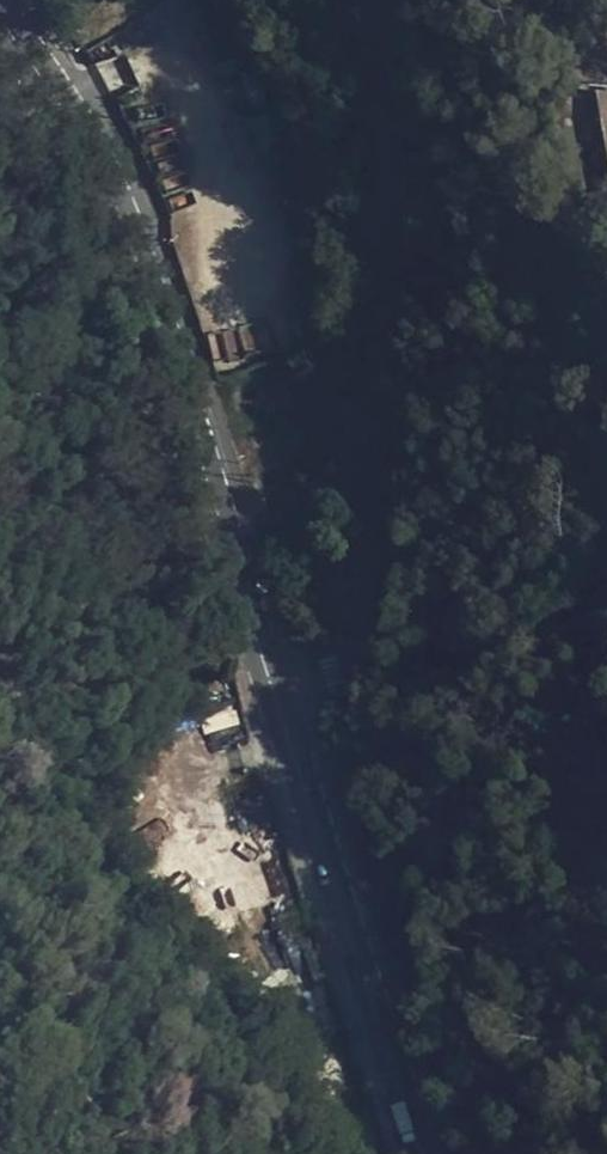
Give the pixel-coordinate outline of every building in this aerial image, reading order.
[(108,90),(123,85),(113,58),(98,64),(108,90)] [(560,98),(559,85),(544,85),(545,99),(560,98)] [(207,734),(239,722),(234,708),(201,720),(207,734)]
